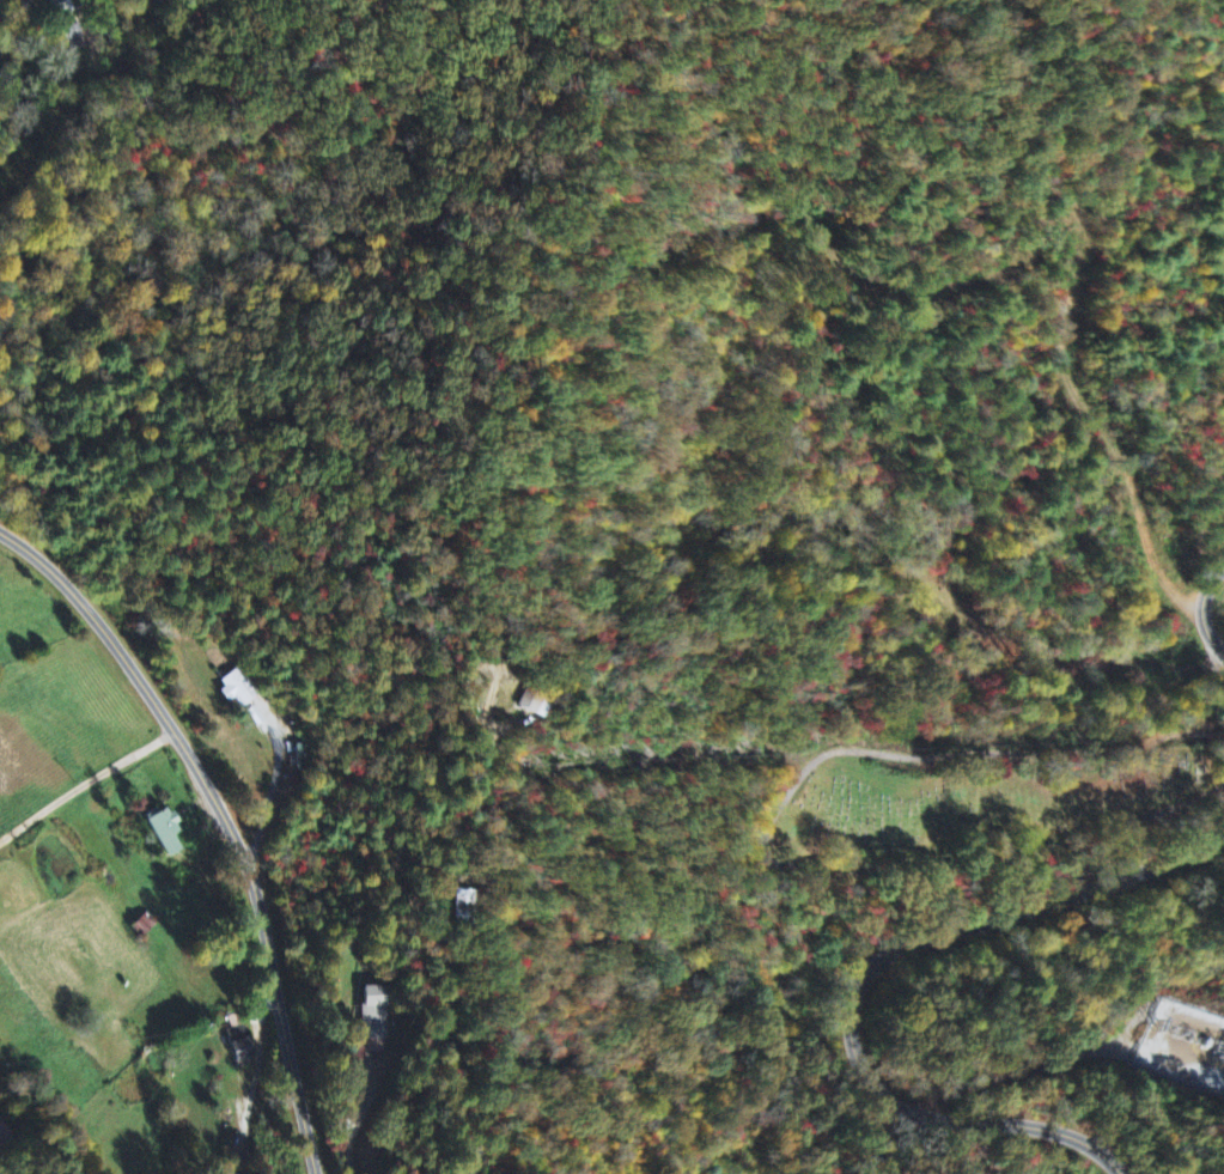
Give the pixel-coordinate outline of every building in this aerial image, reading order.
[(260,696),(238,671),(216,690),(230,705),(234,701),(242,711),(260,696)] [(535,720),(544,705),(521,692),(513,708),(535,720)] [(178,851),(170,837),(178,833),(165,807),(141,820),(161,859),(178,851)] [(389,1054),(387,987),(360,988),(362,1045),(351,1045),(352,1062),(366,1061),(365,1055),(389,1054)] [(254,1038),(248,1039),(246,1026),(227,1030),(233,1064),(258,1060),(254,1038)]
